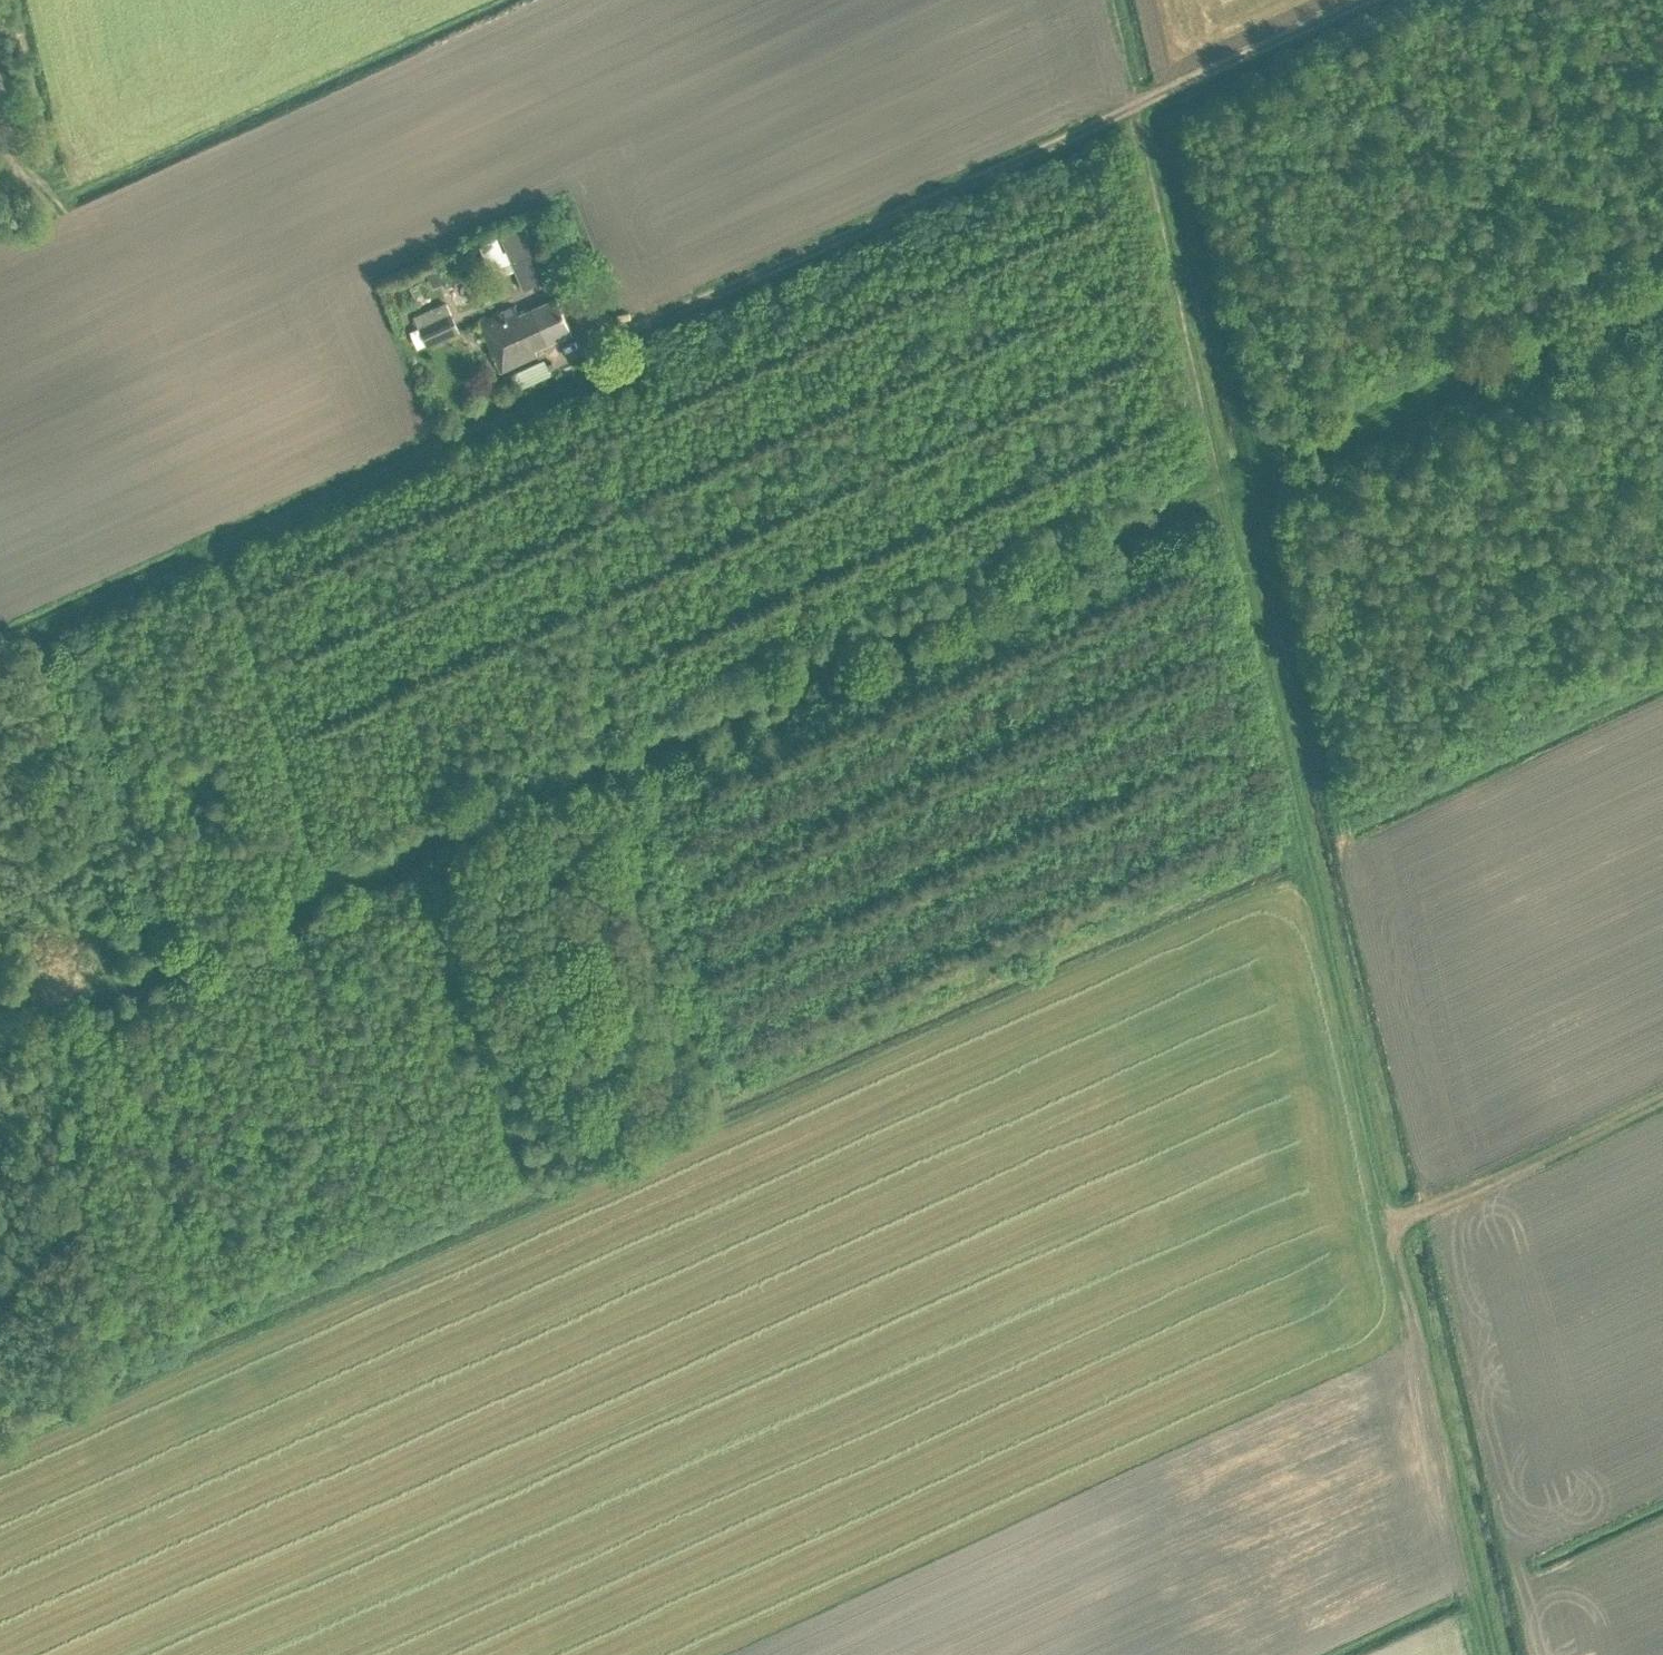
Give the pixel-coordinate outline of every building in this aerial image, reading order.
[(534,349),(572,332),(556,297),(519,314),(515,305),(479,322),(501,370),(537,354),(534,349)] [(423,348),(456,333),(448,315),(415,330),(423,348)] [(517,369),(520,378),(543,370),(539,361),(517,369)]
